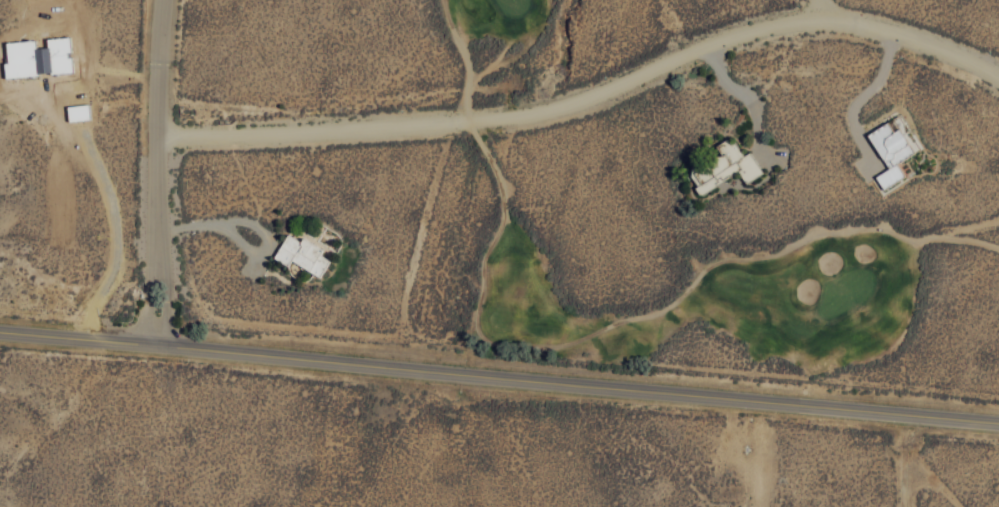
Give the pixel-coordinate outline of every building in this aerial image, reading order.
[(4,77),(72,71),(71,55),(69,36),(45,39),(46,47),(35,48),(35,40),(5,43),(6,63),(3,63),(4,77)] [(66,106),(67,121),(89,118),(87,103),(66,106)] [(882,188),(903,175),(895,161),(918,148),(899,116),(867,134),(887,168),(875,176),(882,188)] [(761,173),(750,152),(743,156),(735,142),(730,145),(727,139),(715,145),(720,154),(687,172),(699,193),(738,171),(744,182),(761,173)] [(286,266),(290,260),(319,278),(329,261),(319,255),(323,250),(302,237),(299,241),(287,234),(272,257),(286,266)]
